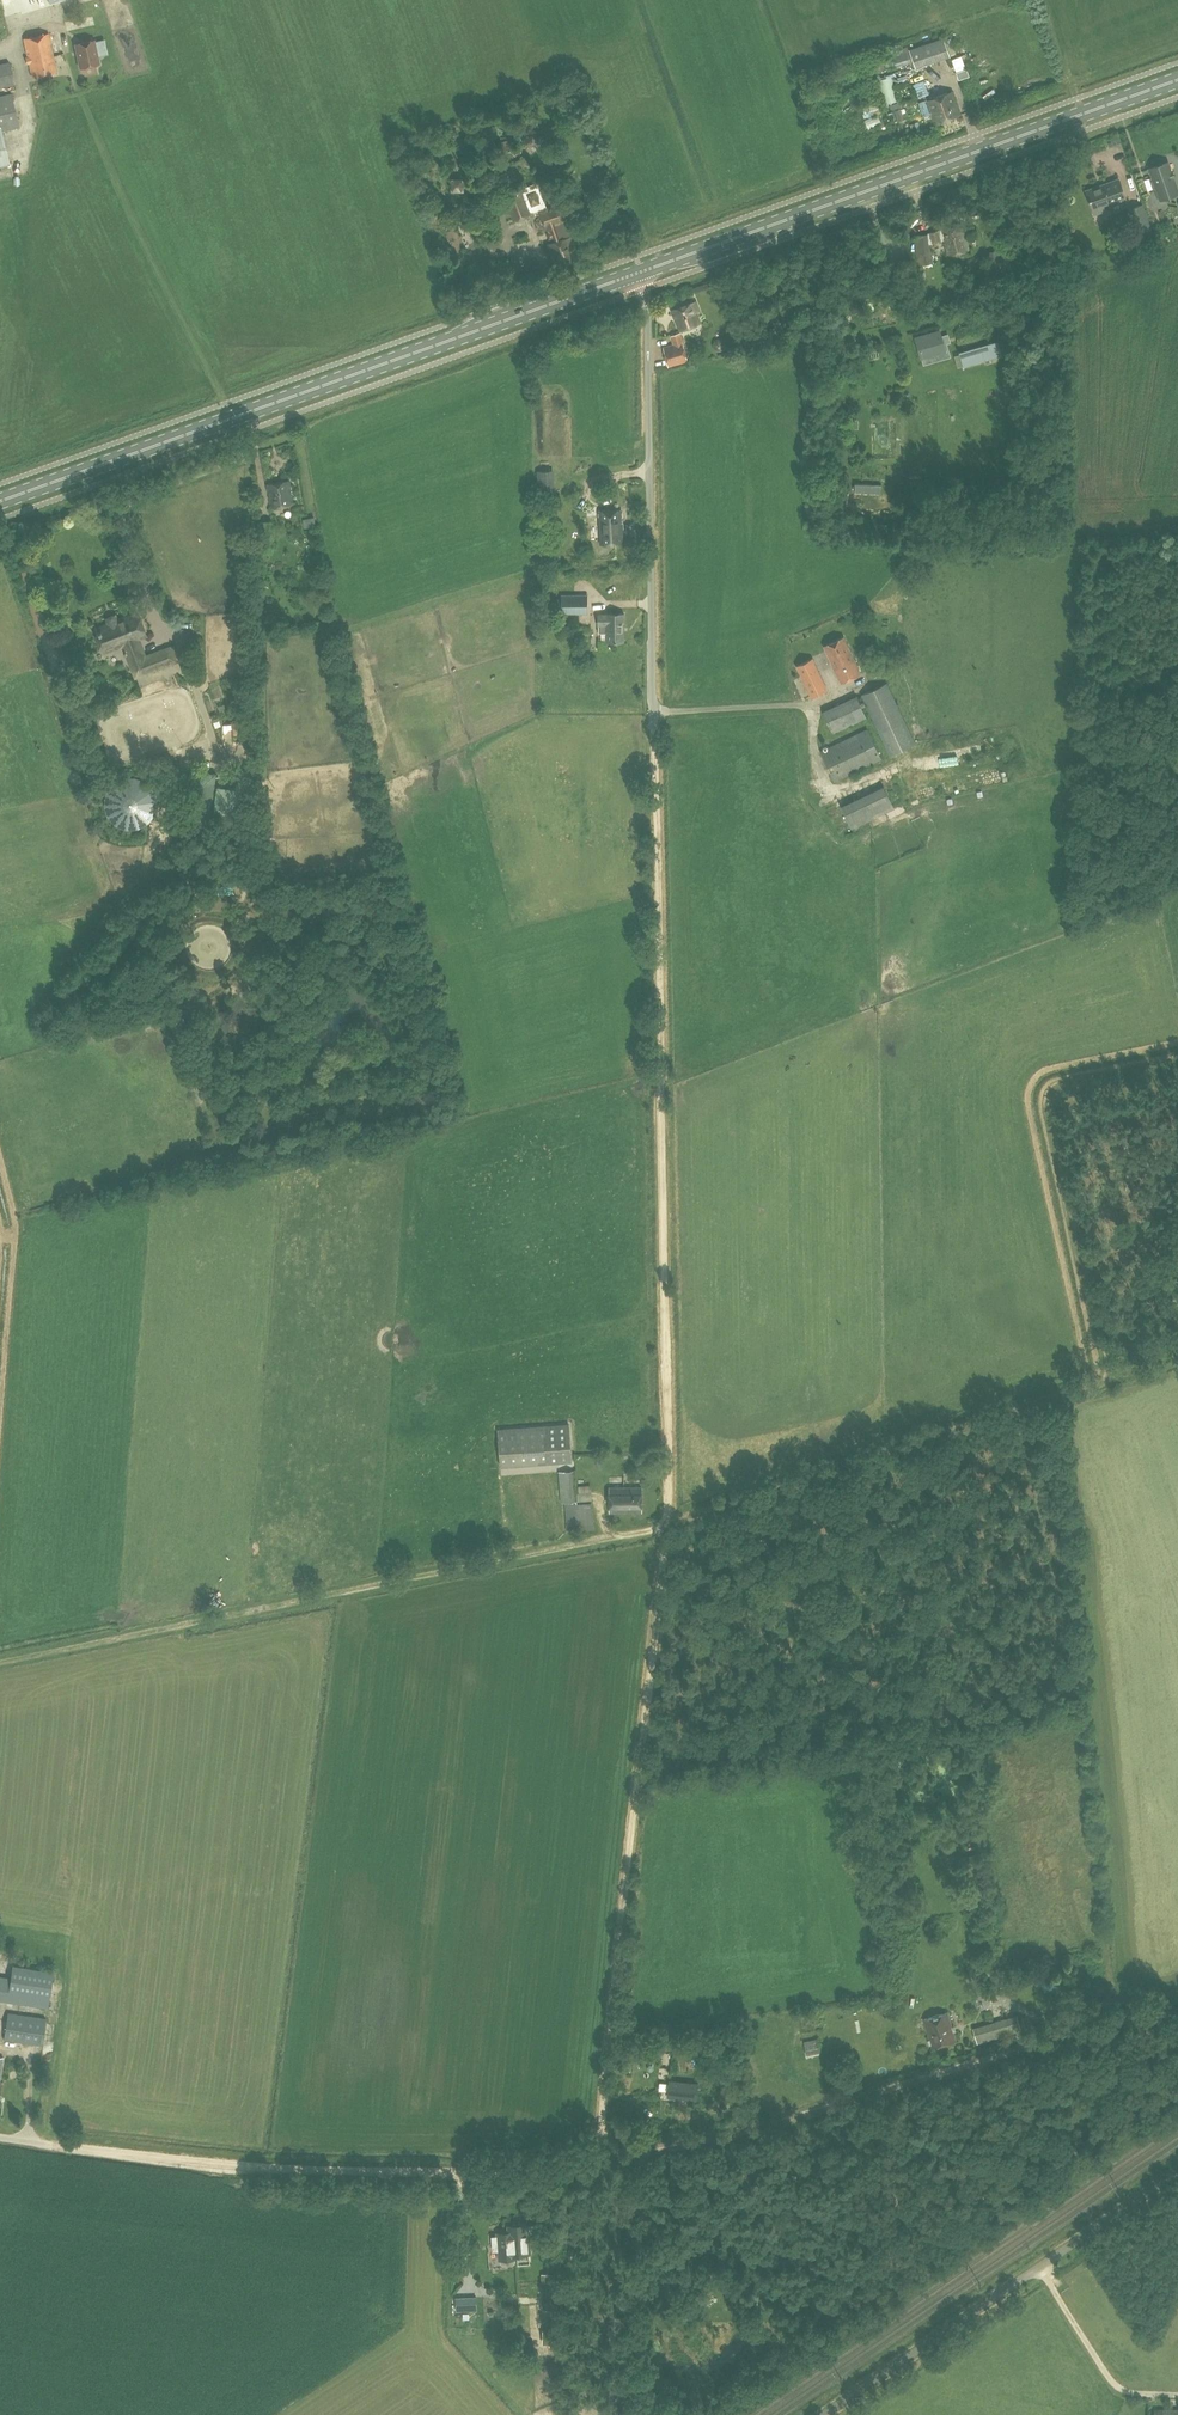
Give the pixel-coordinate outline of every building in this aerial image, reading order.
[(57,72),(49,33),(24,38),(32,77),(57,72)] [(916,68),(951,56),(944,37),(910,48),(909,47),(902,49),(892,53),(897,68),(908,64),(908,65),(915,64),(916,68)] [(93,39),(75,43),(81,67),(99,63),(93,39)] [(886,55),(870,60),(875,73),(890,68),(886,55)] [(962,56),(952,59),(956,72),(959,79),(969,76),(967,69),(966,69),(962,56)] [(14,84),(9,62),(0,64),(0,88),(14,84)] [(892,76),(879,79),(884,104),(897,101),(892,76)] [(935,123),(960,114),(952,91),(919,103),(923,116),(932,113),(935,123)] [(10,163),(2,130),(19,126),(11,93),(2,96),(0,96),(0,165),(10,163)] [(900,101),(890,105),(891,110),(902,107),(900,101)] [(883,104),(865,110),(871,127),(879,124),(877,119),(887,116),(883,104)] [(905,109),(894,110),(894,122),(906,122),(905,109)] [(566,114),(567,131),(581,131),(580,113),(566,114)] [(881,136),(879,128),(872,129),(874,138),(881,136)] [(506,146),(505,156),(516,156),(516,146),(506,146)] [(1177,193),(1177,190),(1174,177),(1172,171),(1171,171),(1168,161),(1149,168),(1153,178),(1150,179),(1153,188),(1156,187),(1160,200),(1177,193)] [(451,177),(451,191),(464,191),(465,178),(451,177)] [(1089,189),(1094,204),(1127,195),(1123,179),(1089,189)] [(579,259),(571,236),(559,204),(547,208),(537,182),(521,189),(522,191),(506,198),(515,220),(540,211),(546,229),(549,228),(554,242),(548,244),(556,267),(579,259)] [(1100,217),(1114,212),(1110,201),(1095,206),(1100,217)] [(1143,204),(1132,208),(1140,231),(1151,227),(1151,226),(1143,204)] [(930,233),(928,233),(931,244),(933,243),(944,240),(948,255),(969,249),(962,223),(930,232),(930,233)] [(999,250),(989,252),(992,268),(1002,267),(999,250)] [(700,323),(696,312),(699,311),(696,301),(672,310),(680,331),(700,323)] [(627,314),(631,325),(642,321),(638,310),(627,314)] [(941,332),(920,338),(923,351),(925,358),(947,351),(942,335),(941,332)] [(998,336),(1003,352),(1015,348),(1010,332),(998,336)] [(688,360),(680,333),(671,336),(674,344),(663,347),(668,366),(688,360)] [(855,335),(843,338),(844,343),(856,340),(855,335)] [(1049,340),(1042,353),(1053,359),(1060,346),(1049,340)] [(961,352),(965,364),(1002,354),(997,342),(961,352)] [(556,494),(555,469),(537,470),(538,494),(556,494)] [(293,504),(289,480),(268,484),(272,507),(293,504)] [(623,543),(622,510),(599,511),(601,544),(623,543)] [(315,525),(314,517),(304,519),(305,527),(315,525)] [(636,536),(635,523),(626,524),(626,536),(636,536)] [(562,595),(562,614),(588,614),(588,595),(562,595)] [(177,661),(172,646),(145,656),(138,638),(147,635),(138,612),(117,620),(118,623),(101,630),(107,647),(122,641),(130,661),(136,659),(142,675),(177,661)] [(598,632),(607,633),(607,641),(624,641),(624,613),(607,613),(607,614),(598,614),(598,625),(599,625),(598,632)] [(861,673),(844,637),(824,646),(841,682),(861,673)] [(813,658),(797,665),(811,696),(827,689),(813,658)] [(862,694),(879,732),(890,754),(915,743),(887,682),(862,694)] [(867,716),(858,694),(823,710),(832,732),(867,716)] [(211,715),(215,728),(222,726),(217,713),(211,715)] [(881,758),(867,729),(822,750),(836,779),(881,758)] [(928,757),(919,759),(921,773),(931,772),(928,757)] [(242,789),(215,786),(217,773),(193,771),(188,813),(212,816),(213,810),(240,813),(242,789)] [(107,793),(104,804),(108,816),(116,825),(127,829),(139,829),(149,823),(158,813),(160,801),(155,788),(146,781),(135,777),(124,777),(113,782),(107,793)] [(884,786),(842,805),(852,829),(895,808),(884,786)] [(501,1466),(549,1462),(572,1460),(570,1424),(499,1430),(501,1466)] [(565,1503),(568,1531),(594,1529),(592,1502),(578,1503),(578,1501),(577,1501),(575,1470),(559,1471),(561,1503),(565,1503)] [(642,1512),(642,1486),(609,1487),(610,1512),(642,1512)] [(47,2007),(53,1971),(13,1965),(11,1978),(0,1976),(0,2000),(47,2007)] [(994,2008),(985,2010),(987,2017),(995,2015),(994,2008)] [(42,2044),(46,2018),(8,2012),(4,2039),(42,2044)] [(956,2039),(948,2012),(924,2019),(932,2046),(956,2039)] [(978,2042),(1012,2032),(1012,2031),(1016,2030),(1012,2018),(1008,2018),(1007,2018),(974,2028),(978,2042)] [(822,2052),(819,2039),(805,2041),(807,2055),(822,2052)] [(684,2044),(677,2045),(677,2050),(680,2069),(687,2068),(684,2049),(684,2044)] [(669,2079),(667,2097),(697,2100),(699,2082),(669,2079)] [(516,2257),(516,2255),(529,2254),(528,2242),(526,2223),(509,2225),(509,2231),(497,2232),(499,2259),(501,2258),(500,2261),(501,2263),(504,2265),(513,2264),(515,2262),(516,2260),(515,2257),(516,2257)] [(477,2303),(457,2304),(457,2311),(477,2310),(477,2303)] [(558,2329),(543,2329),(543,2343),(557,2344),(558,2329)]
